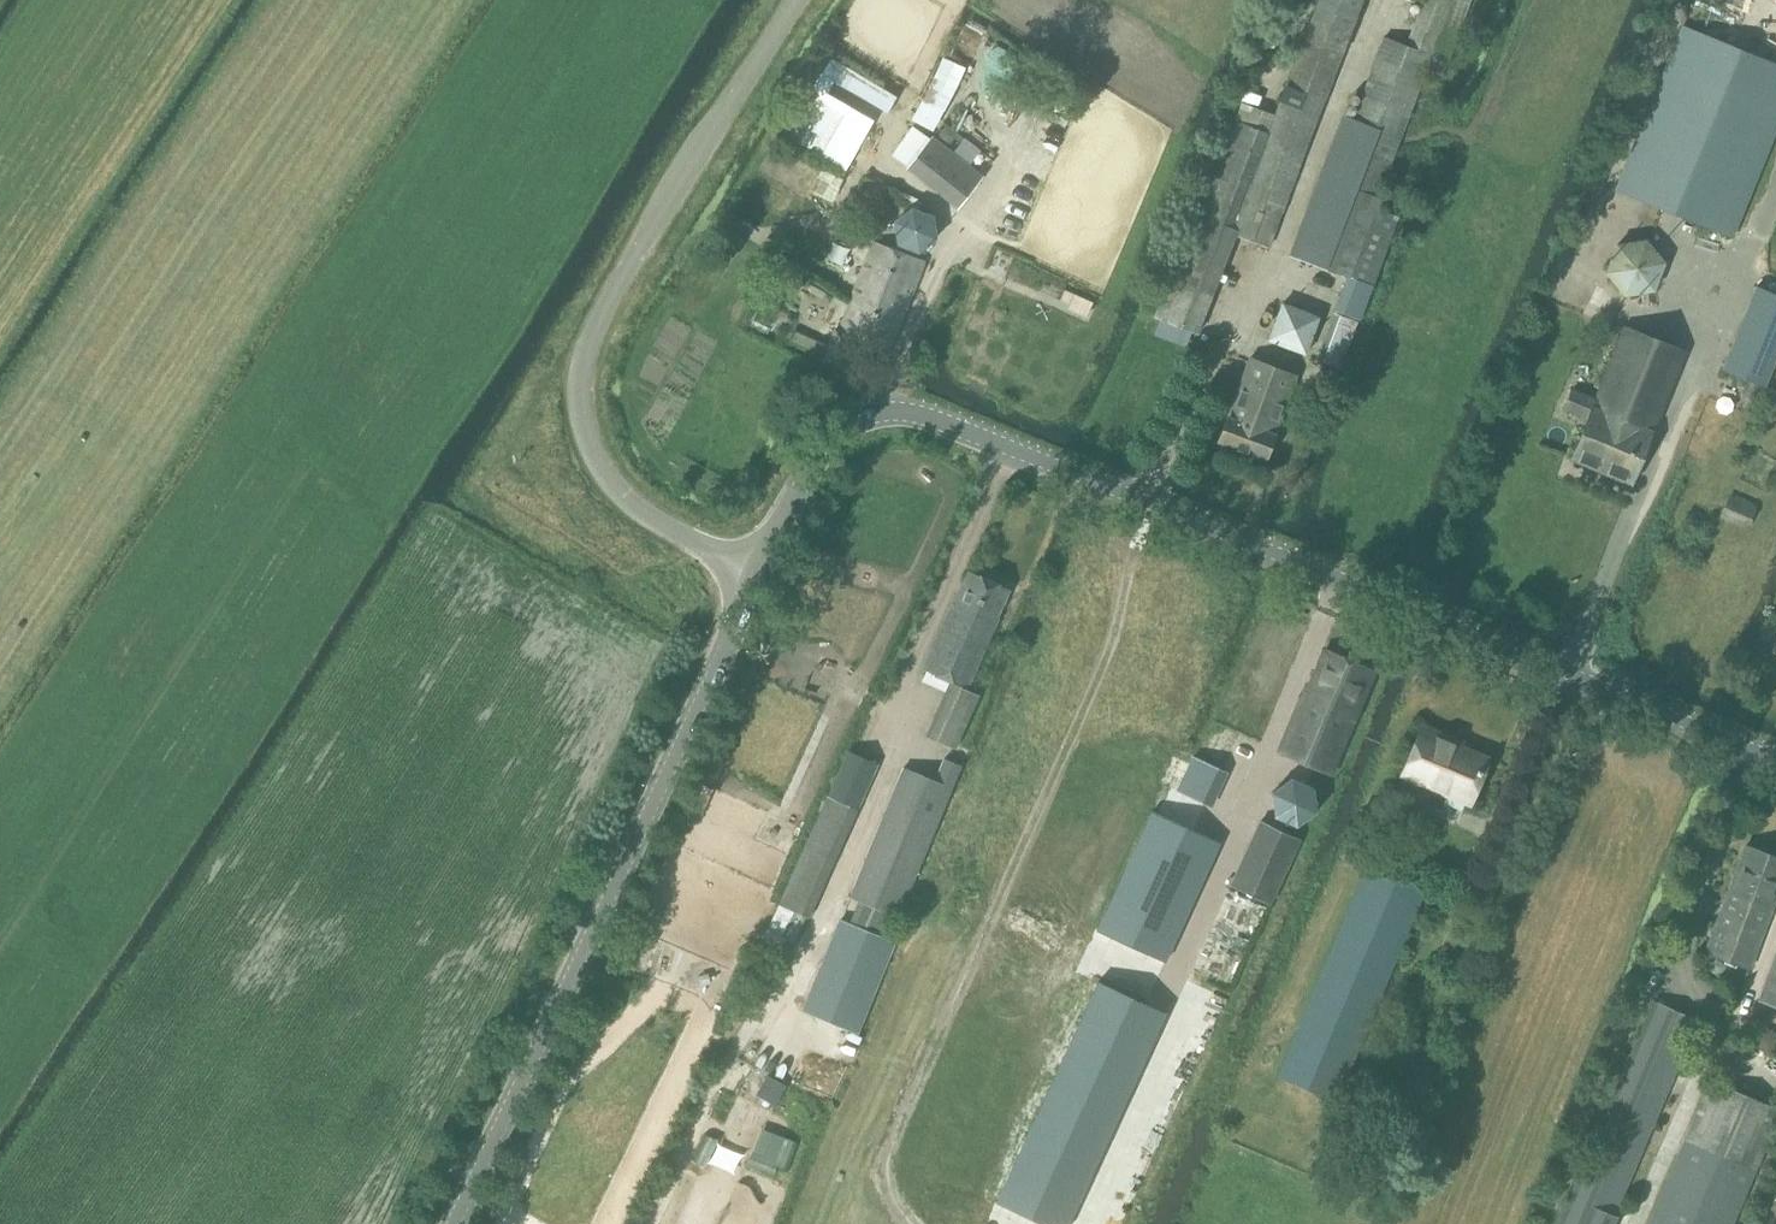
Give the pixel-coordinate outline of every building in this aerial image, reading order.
[(1269,246),(1358,13),(1363,0),(1321,0),(1270,134),(1237,122),(1156,316),(1198,333),(1237,234),(1269,246)] [(1345,143),(1301,259),(1349,277),(1426,73),(1442,79),(1472,0),(1424,0),(1407,45),(1384,37),(1344,143),(1345,143)] [(1683,26),(1616,189),(1733,237),(1775,133),(1775,64),(1683,26)] [(832,60),(824,73),(888,111),(896,98),(832,60)] [(812,96),(789,137),(798,142),(824,156),(846,168),(869,127),(847,115),(821,101),(812,96)] [(911,124),(889,154),(959,205),(981,175),(911,124)] [(913,208),(894,222),(897,245),(919,254),(938,239),(934,216),(913,208)] [(1364,309),(1398,217),(1378,210),(1343,302),(1364,309)] [(1648,238),(1616,243),(1606,273),(1625,296),(1655,292),(1667,263),(1648,238)] [(830,344),(817,339),(811,354),(851,369),(862,340),(890,351),(925,261),(877,242),(841,330),(837,328),(830,344)] [(1775,363),(1775,294),(1756,285),(1721,369),(1766,388),(1775,363)] [(1306,355),(1321,317),(1283,302),(1268,341),(1306,355)] [(1342,368),(1359,320),(1335,311),(1318,359),(1342,368)] [(794,330),(789,343),(812,352),(817,339),(794,330)] [(1565,408),(1590,418),(1573,459),(1631,484),(1683,353),(1624,330),(1596,400),(1572,390),(1565,408)] [(1233,402),(1227,421),(1220,441),(1266,459),(1296,377),(1249,359),(1233,402)] [(1759,505),(1731,493),(1720,518),(1748,530),(1759,505)] [(955,605),(953,604),(923,668),(967,689),(1000,619),(997,618),(1010,589),(970,571),(955,605)] [(1311,684),(1308,683),(1279,753),(1331,774),(1376,671),(1326,649),(1311,684)] [(956,750),(981,696),(950,682),(926,736),(956,750)] [(1443,735),(1425,728),(1405,775),(1469,802),(1487,759),(1441,740),(1443,735)] [(849,750),(806,845),(778,904),(810,918),(837,860),(835,859),(879,764),(849,750)] [(1193,754),(1177,789),(1209,804),(1225,769),(1193,754)] [(856,924),(840,918),(804,1010),(860,1033),(897,940),(890,938),(961,765),(944,758),(935,780),(903,767),(850,896),(865,902),(856,924)] [(1128,830),(1140,836),(1097,929),(1167,961),(1222,842),(1152,810),(1148,820),(1135,815),(1128,830)] [(1298,838),(1260,822),(1232,886),(1270,903),(1298,838)] [(1724,903),(1706,950),(1751,967),(1775,900),(1775,859),(1745,847),(1724,903)] [(1368,865),(1352,903),(1280,1073),(1336,1097),(1424,889),(1368,865)] [(1761,996),(1775,1001),(1775,957),(1761,996)] [(998,1201),(1048,1223),(1067,1223),(1153,1040),(1165,1013),(1114,989),(1100,983),(998,1201)] [(1559,1223),(1607,1223),(1696,1019),(1655,1002),(1559,1223)] [(1775,1127),(1775,1108),(1711,1080),(1649,1223),(1734,1223),(1775,1127)]
